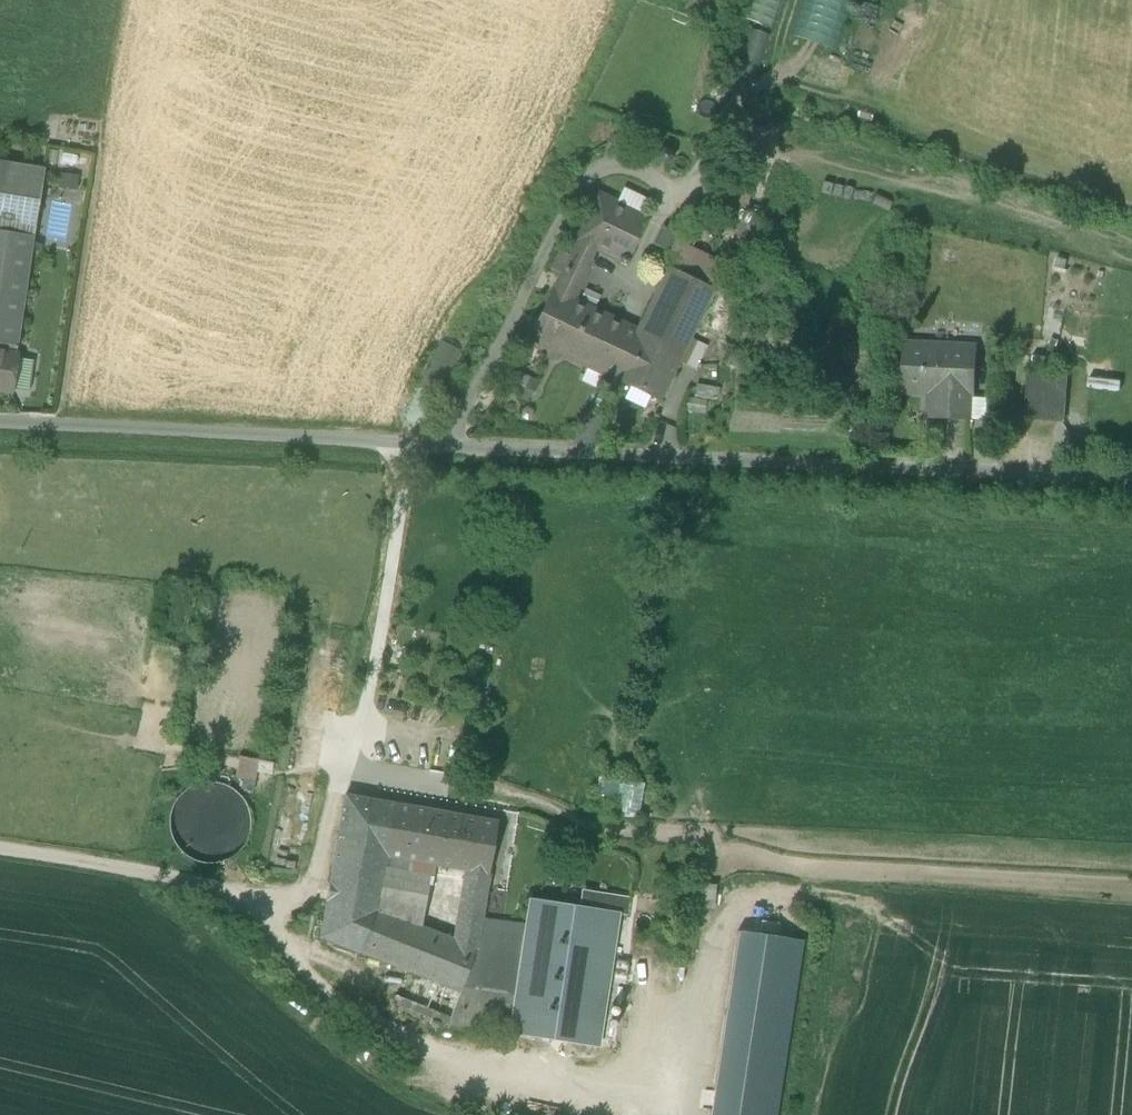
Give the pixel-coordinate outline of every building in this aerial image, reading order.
[(742,19),(771,28),(780,0),(748,0),(742,19)] [(844,0),(805,0),(793,35),(833,49),(850,2),(844,0)] [(767,38),(754,33),(740,72),(754,76),(767,38)] [(831,66),(815,59),(809,71),(825,78),(831,66)] [(768,133),(746,125),(738,149),(721,200),(743,207),(768,133)] [(0,163),(0,233),(33,238),(44,170),(0,163)] [(624,190),(616,206),(646,220),(653,204),(624,190)] [(616,206),(600,198),(579,241),(596,249),(625,262),(646,220),(616,206)] [(751,216),(734,210),(727,229),(744,235),(751,216)] [(678,235),(664,228),(656,244),(670,251),(675,242),(678,235)] [(0,233),(0,345),(16,348),(17,348),(17,346),(33,238),(0,233)] [(579,241),(553,294),(570,302),(596,249),(579,241)] [(725,266),(675,242),(670,251),(663,266),(668,268),(713,290),(725,266)] [(713,290),(668,268),(636,332),(635,332),(615,378),(660,400),(670,380),(673,381),(675,380),(677,376),(676,374),(673,372),(713,290)] [(570,302),(553,294),(531,339),(568,356),(589,311),(570,302)] [(635,332),(589,311),(568,356),(615,378),(635,332)] [(694,341),(683,365),(695,371),(707,347),(694,341)] [(974,348),(907,344),(905,391),(928,392),(943,393),(942,418),(971,419),(972,399),(974,348)] [(15,356),(16,348),(0,345),(0,354),(15,356)] [(0,354),(0,391),(10,393),(11,389),(15,359),(16,357),(15,356),(0,354)] [(15,359),(11,389),(29,391),(33,362),(15,359)] [(1065,392),(1067,376),(1029,373),(1028,389),(1065,392)] [(533,383),(516,376),(510,392),(527,399),(533,383)] [(1025,418),(1063,421),(1065,392),(1028,389),(1025,418)] [(927,417),(942,418),(943,393),(928,392),(927,417)] [(989,400),(972,399),(971,419),(988,420),(989,400)] [(483,417),(475,422),(479,429),(488,424),(483,417)] [(270,774),(272,765),(240,759),(236,779),(253,782),(255,772),(270,774)] [(642,786),(606,781),(604,795),(619,797),(616,815),(637,818),(642,786)] [(185,857),(198,863),(215,864),(230,858),(243,846),(248,834),(249,820),(244,803),(234,792),(220,784),(204,783),(189,788),(176,799),(169,814),(168,829),(173,843),(185,857)] [(438,812),(344,796),(329,884),(380,893),(386,857),(426,864),(429,845),(441,847),(444,830),(435,828),(438,812)] [(497,822),(438,812),(435,828),(444,830),(441,847),(429,845),(426,864),(431,865),(465,871),(489,875),(497,822)] [(426,864),(386,857),(380,893),(377,909),(419,927),(420,927),(431,865),(426,864)] [(489,875),(465,871),(454,940),(477,950),(482,919),(488,879),(489,875)] [(380,893),(329,884),(320,938),(359,954),(376,910),(377,909),(380,893)] [(713,888),(688,886),(686,907),(710,909),(713,888)] [(584,896),(582,909),(617,914),(617,915),(626,916),(627,903),(584,896)] [(582,909),(529,901),(525,925),(509,1033),(598,1046),(617,915),(617,914),(582,909)] [(419,927),(377,909),(376,910),(359,954),(460,993),(477,950),(454,940),(420,927),(419,927)] [(482,919),(477,950),(460,993),(451,1019),(450,1019),(448,1024),(509,1033),(525,925),(482,919)] [(737,933),(709,1114),(775,1114),(801,942),(737,933)] [(401,1000),(450,1019),(451,1019),(460,993),(359,954),(320,938),(315,966),(369,987),(392,996),(401,1000)] [(450,1019),(401,1000),(399,1005),(448,1024),(450,1019)]
